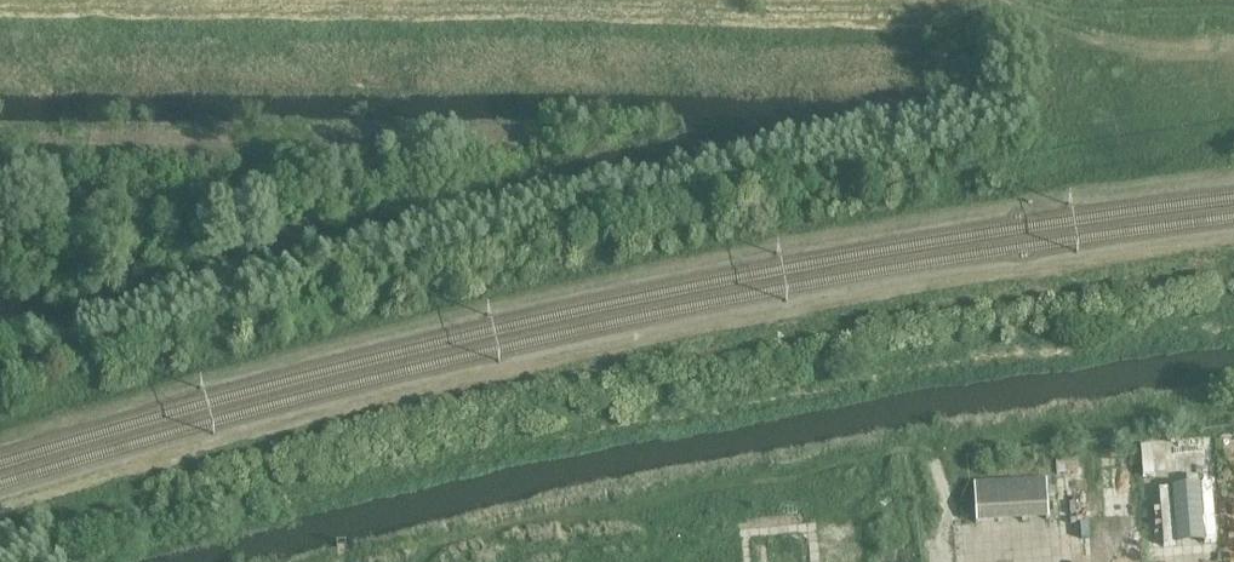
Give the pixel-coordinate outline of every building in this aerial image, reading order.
[(1050,519),(1048,480),(974,484),(977,523),(1050,519)]
